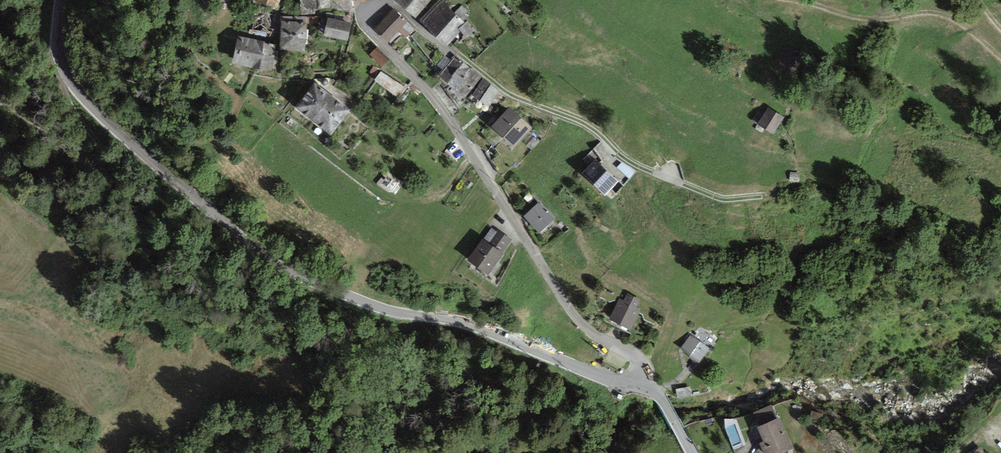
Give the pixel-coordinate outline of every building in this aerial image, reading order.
[(255,1),(277,8),(280,0),(255,0),(255,1)] [(301,15),(315,14),(315,9),(330,7),(330,0),(300,0),(301,15)] [(396,0),(415,18),(432,0),(396,0)] [(433,33),(454,12),(442,0),(439,0),(420,20),(433,33)] [(255,9),(252,30),(274,33),(277,12),(255,9)] [(392,11),(374,29),(388,42),(406,24),(392,11)] [(467,25),(454,12),(433,33),(446,46),(467,25)] [(352,23),(328,18),(321,20),(318,23),(317,25),(318,30),(324,36),(348,41),(352,23)] [(282,21),(280,50),(305,52),(307,23),(282,21)] [(232,64),(251,68),(256,40),(237,36),(232,64)] [(276,44),(256,40),(251,68),(271,71),(276,44)] [(377,47),(370,54),(382,67),(390,59),(377,47)] [(799,53),(786,47),(779,64),(791,70),(799,53)] [(437,77),(447,84),(462,62),(454,56),(450,61),(443,56),(437,65),(443,70),(437,77)] [(472,70),(462,62),(447,84),(456,91),(472,70)] [(234,76),(226,69),(219,76),(227,83),(234,76)] [(483,78),(472,70),(456,91),(468,99),(471,94),(483,78)] [(500,92),(483,78),(471,94),(489,108),(500,92)] [(296,108),(313,121),(332,96),(314,83),(296,108)] [(350,110),(332,96),(313,121),(331,135),(350,110)] [(768,107),(757,125),(773,134),(784,117),(768,107)] [(509,108),(491,127),(513,148),(531,128),(509,108)] [(596,160),(582,175),(605,196),(619,181),(596,160)] [(799,173),(791,172),(790,181),(798,182),(799,173)] [(539,202),(524,216),(539,233),(554,220),(539,202)] [(511,241),(492,228),(484,240),(482,239),(467,261),(488,275),(503,253),(503,252),(511,241)] [(619,298),(609,320),(631,330),(641,308),(636,306),(639,299),(627,293),(624,301),(619,298)] [(710,348),(691,335),(680,350),(699,363),(710,348)] [(753,413),(759,426),(777,418),(772,405),(753,413)] [(757,427),(763,441),(759,443),(764,452),(781,452),(793,447),(780,417),(777,418),(759,426),(757,427)]
